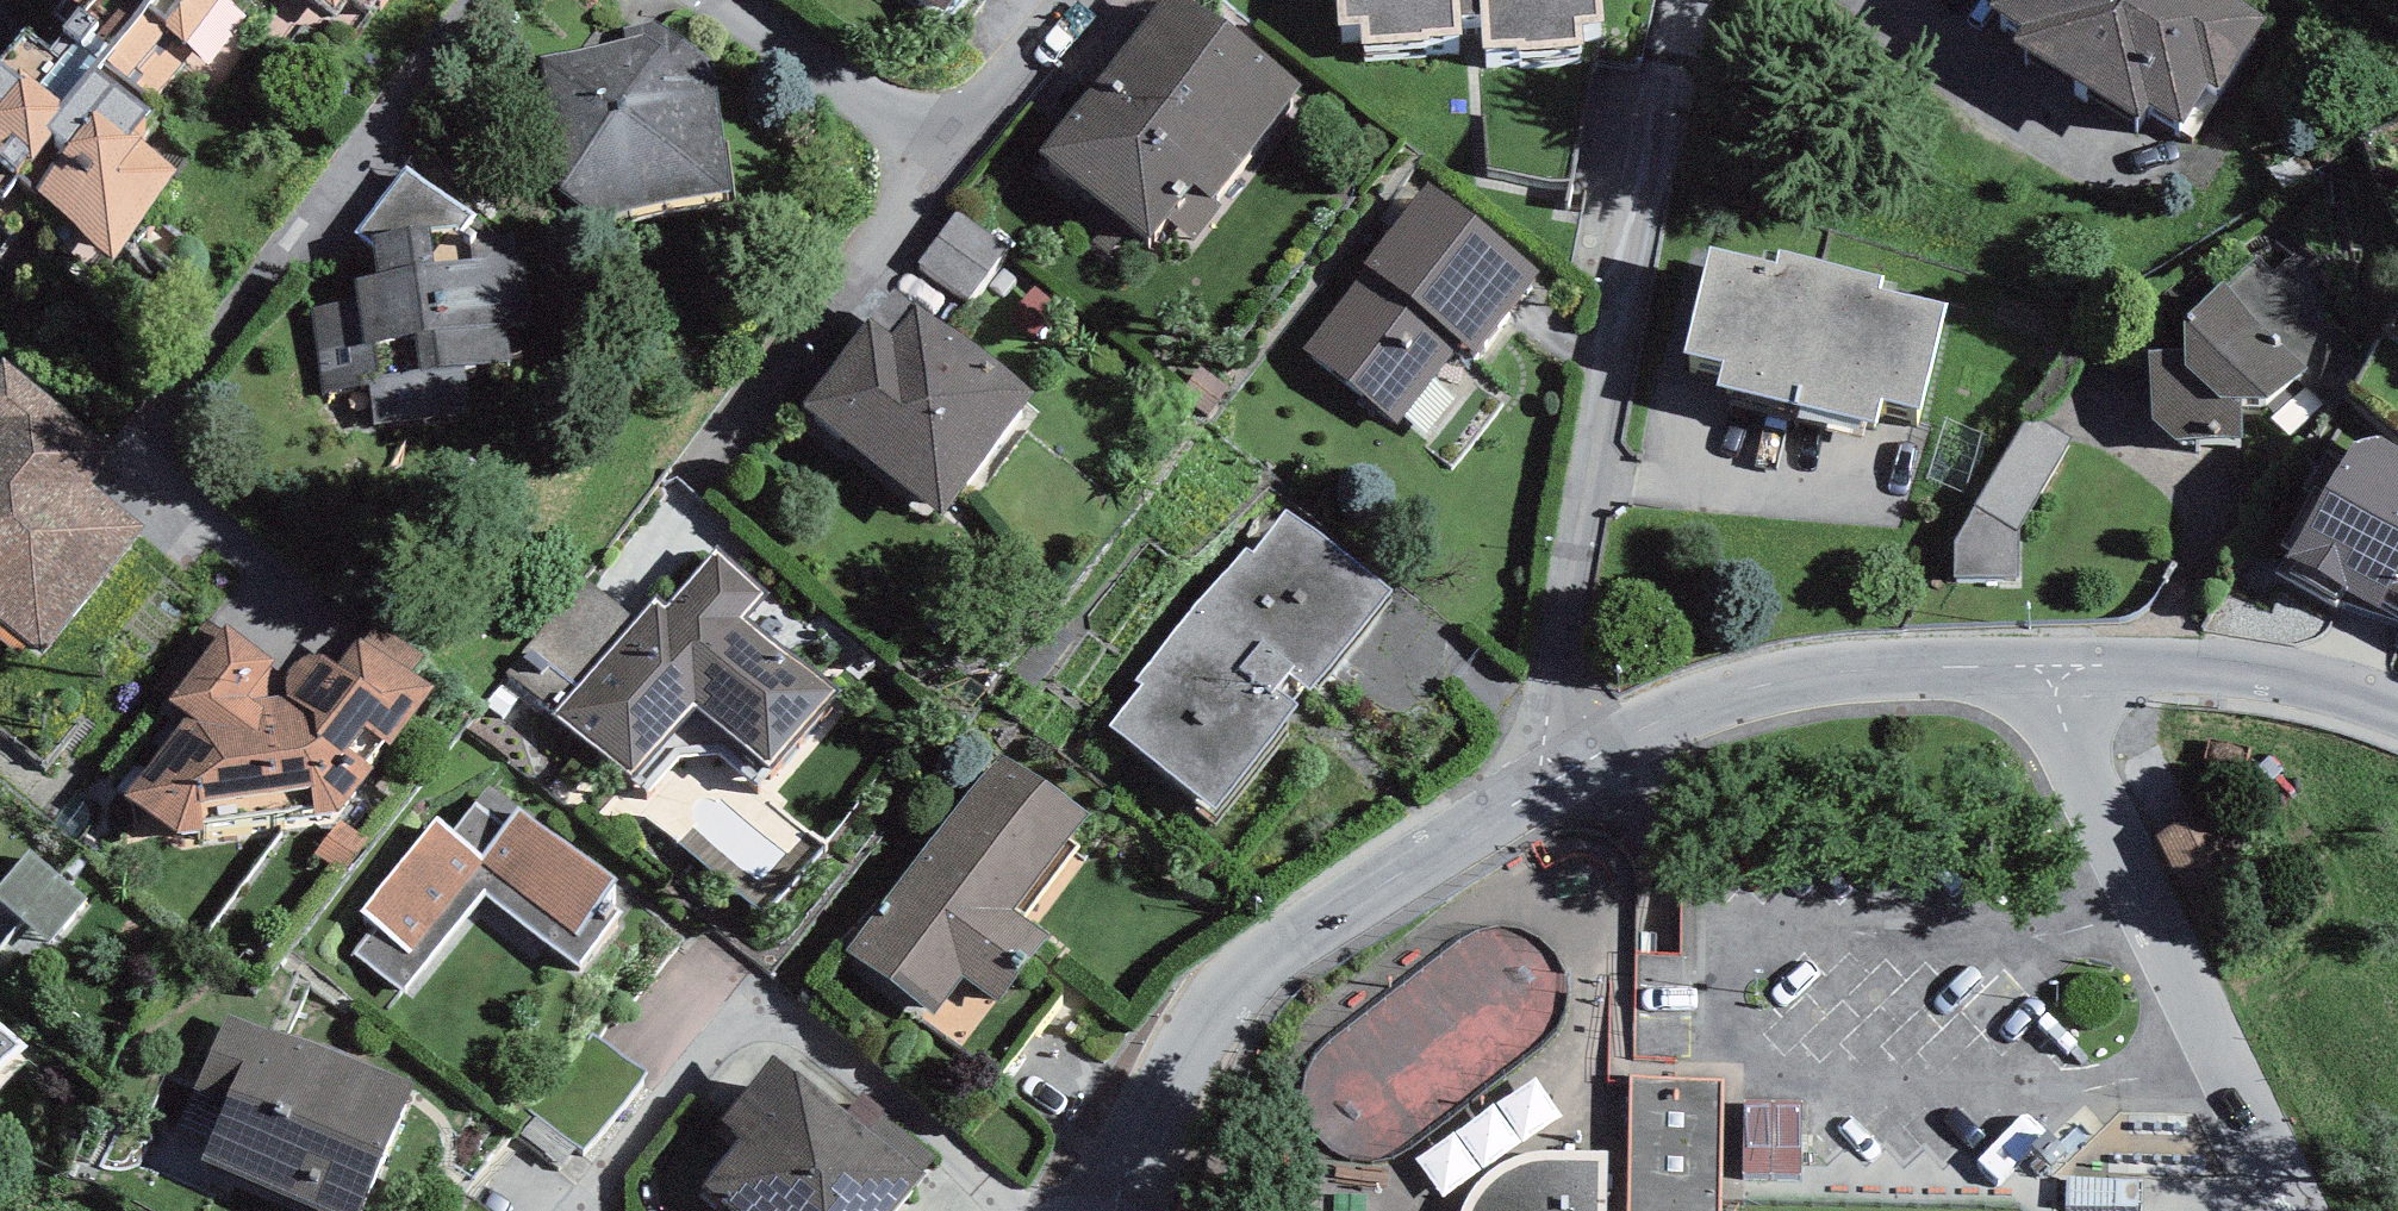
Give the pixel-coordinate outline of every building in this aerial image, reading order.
[(122,248),(163,189),(111,153),(217,0),(87,0),(77,14),(98,28),(58,85),(18,58),(0,84),(0,193),(14,173),(122,248)] [(1373,53),(1392,52),(1395,88),(1486,81),(1479,0),(1368,0),(1373,53)] [(1507,86),(1599,81),(1598,62),(1622,61),(1618,0),(1502,0),(1507,86)] [(2222,0),(2001,0),(1989,20),(2023,42),(2015,55),(2139,133),(2148,120),(2191,147),(2266,27),(2222,0)] [(1295,107),(1176,8),(1045,162),(1164,262),(1295,107)] [(734,49),(573,56),(579,196),(741,188),(734,49)] [(1562,299),(1449,207),(1318,368),(1411,443),(1473,366),(1494,382),(1562,299)] [(356,304),(312,310),(324,398),(366,393),(371,429),(473,415),(468,374),(513,368),(508,333),(534,330),(525,261),(517,262),(514,241),(469,247),(457,237),(432,241),(431,234),(370,242),(375,282),(354,285),(356,304)] [(956,234),(932,291),(989,314),(1013,257),(956,234)] [(1778,274),(1711,258),(1687,361),(1723,370),(1715,401),(1879,439),(1885,413),(1925,422),(1950,314),(1883,299),(1883,288),(1780,264),(1778,274)] [(2302,373),(2223,293),(2185,330),(2186,359),(2152,361),(2155,427),(2178,450),(2241,448),(2240,408),(2268,407),(2302,373)] [(1013,387),(900,297),(805,415),(952,532),(1024,441),(991,415),(1013,387)] [(52,666),(157,538),(104,495),(131,462),(16,369),(0,389),(0,420),(11,429),(0,443),(0,624),(52,666)] [(2072,441),(2026,416),(1953,545),(1953,584),(2021,583),(2020,533),(2072,441)] [(2351,448),(2284,562),(2379,617),(2389,600),(2397,606),(2397,449),(2379,438),(2351,448)] [(1395,600),(1291,522),(1121,745),(1226,824),(1395,600)] [(577,724),(648,783),(703,717),(774,776),(842,696),(757,626),(780,599),(722,551),(577,724)] [(640,616),(588,576),(517,667),(569,708),(640,616)] [(143,811),(192,848),(337,830),(324,848),(357,873),(382,840),(363,826),(392,788),(366,769),(380,751),(403,768),(451,704),(374,646),(341,671),(284,676),(218,626),(168,691),(210,723),(177,767),(143,811)] [(1097,824),(1009,759),(866,952),(962,1023),(975,1005),(999,1023),(1045,961),(1014,938),(1097,824)] [(356,955),(407,996),(486,897),(580,972),(621,921),(602,906),(615,890),(491,791),(455,836),(438,822),(363,916),(377,928),(356,955)] [(2211,810),(2156,838),(2198,920),(2253,892),(2211,810)] [(35,851),(0,892),(0,901),(63,954),(102,907),(35,851)] [(1513,926),(1308,1076),(1372,1163),(1465,1094),(1459,1085),(1571,1004),(1513,926)] [(60,1047),(0,995),(0,1116),(60,1047)] [(227,1016),(195,1093),(226,1106),(200,1169),(300,1210),(359,1210),(409,1092),(227,1016)] [(1631,1080),(1628,1210),(1720,1210),(1723,1082),(1631,1080)] [(790,1085),(707,1185),(738,1210),(942,1210),(790,1085)] [(1805,1106),(1745,1105),(1744,1179),(1804,1180),(1805,1106)] [(1605,1159),(1535,1161),(1518,1165),(1498,1174),(1482,1189),(1471,1207),(1469,1210),(1604,1210),(1605,1159)]
